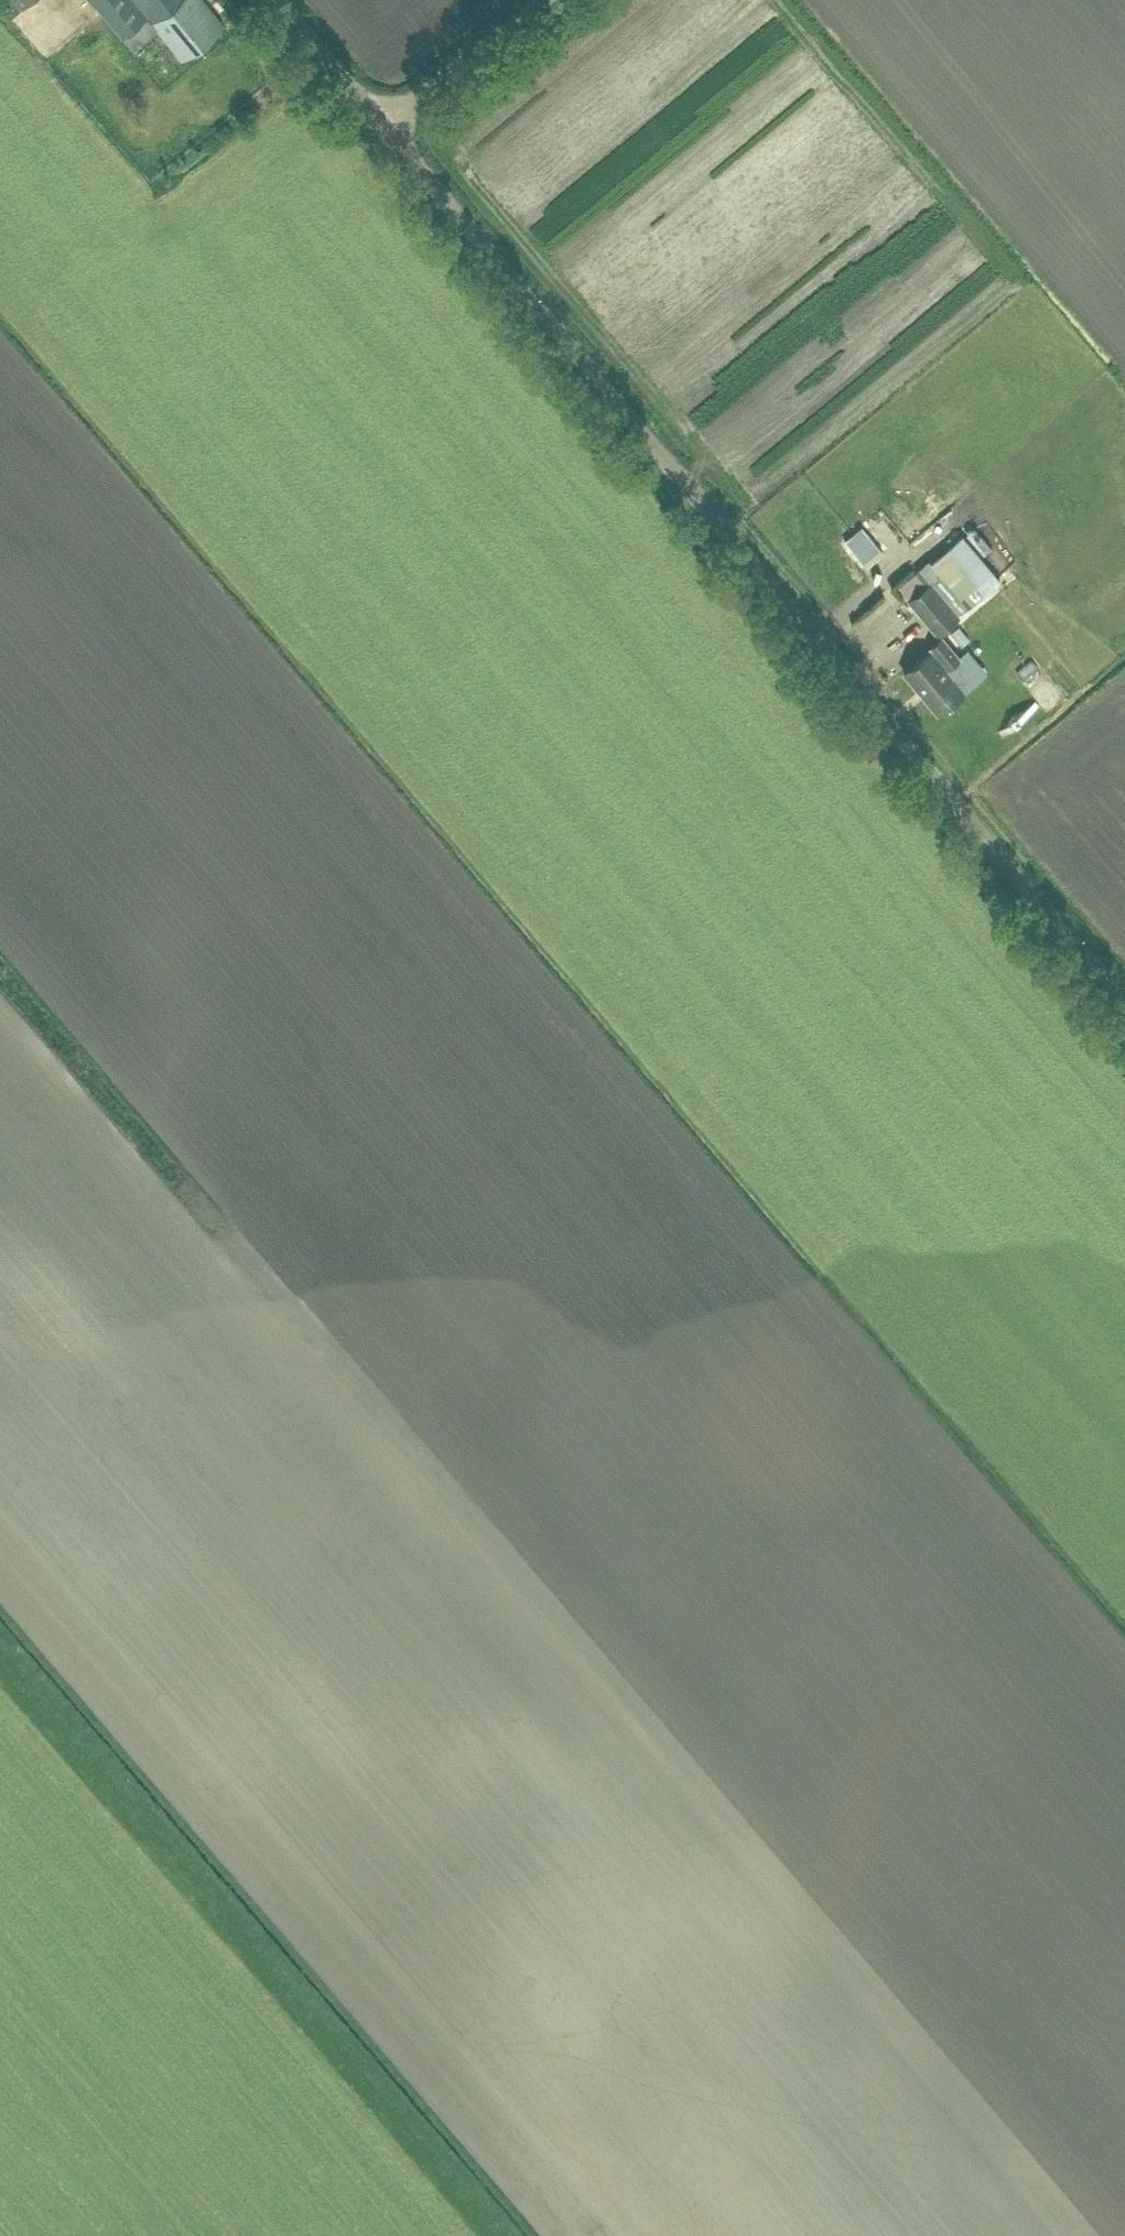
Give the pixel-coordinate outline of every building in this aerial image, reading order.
[(222,22),(204,0),(95,0),(124,35),(105,51),(128,78),(162,50),(138,22),(147,14),(181,56),(222,22)] [(852,531),(844,538),(862,560),(879,546),(861,524),(852,531)] [(969,549),(981,541),(971,526),(959,534),(969,549)] [(933,553),(950,577),(966,566),(950,542),(933,553)] [(932,580),(959,612),(969,604),(942,571),(932,580)] [(937,632),(959,613),(931,579),(909,598),(937,632)] [(937,710),(965,688),(946,665),(958,655),(941,635),(931,644),(932,646),(903,670),(937,710)] [(951,662),(970,690),(992,674),(973,647),(951,662)] [(1037,694),(1052,705),(1063,691),(1047,680),(1037,694)]
